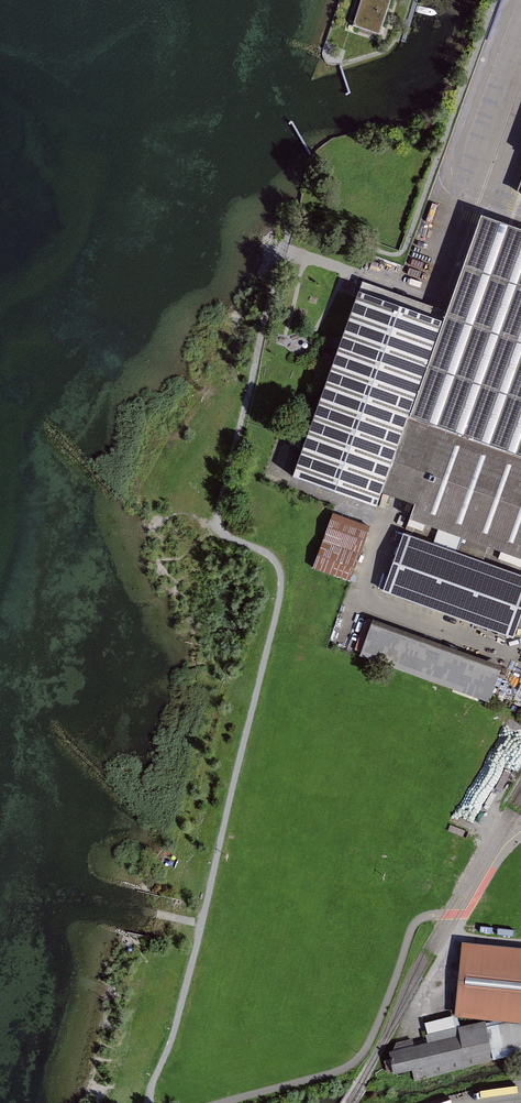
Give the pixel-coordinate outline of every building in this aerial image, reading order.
[(354,24),(382,34),(394,0),(363,0),(354,24)] [(482,216),(443,322),(359,293),(293,477),(376,507),(382,492),(397,498),(415,505),(411,519),(520,557),(520,230),(482,216)] [(370,526),(333,513),(312,568),(350,582),(370,526)] [(403,535),(384,590),(512,637),(520,611),(520,577),(403,535)] [(501,666),(373,622),(361,655),(489,703),(501,666)] [(520,769),(520,721),(507,715),(481,778),(512,791),(520,769)] [(456,1015),(520,1022),(520,946),(463,940),(456,1015)] [(456,1015),(427,1021),(429,1041),(390,1050),(395,1074),(414,1069),(416,1080),(495,1059),(520,1052),(520,1022),(456,1015)]
